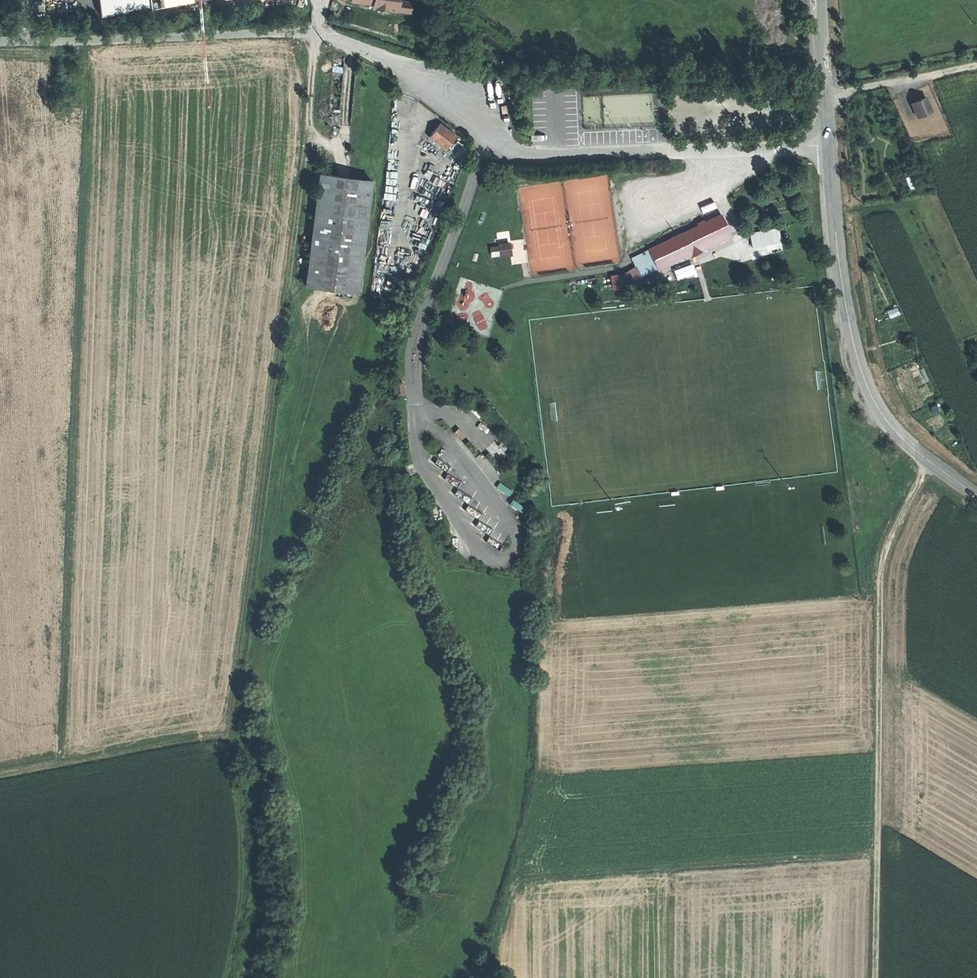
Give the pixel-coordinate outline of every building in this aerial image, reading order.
[(148,6),(147,0),(96,0),(99,14),(148,6)] [(148,6),(148,9),(201,0),(147,0),(148,6)] [(350,0),(372,3),(375,8),(378,11),(384,12),(387,9),(409,12),(410,2),(397,0),(350,0)] [(932,111),(926,96),(911,102),(917,117),(932,111)] [(445,149),(456,136),(440,124),(429,137),(445,149)] [(353,291),(367,181),(316,174),(302,284),(353,291)] [(914,174),(905,177),(909,188),(917,185),(914,174)] [(649,249),(658,268),(689,253),(731,233),(721,214),(649,249)] [(732,237),(731,233),(689,253),(691,257),(732,237)] [(766,249),(765,241),(751,244),(753,251),(766,249)] [(510,255),(508,242),(497,244),(500,257),(510,255)] [(636,266),(641,276),(658,268),(649,249),(631,257),(636,266)] [(628,285),(641,276),(636,266),(622,274),(610,276),(612,289),(628,286),(628,285)] [(405,396),(404,383),(395,384),(396,396),(405,396)] [(523,506),(512,498),(508,502),(520,511),(523,506)]
